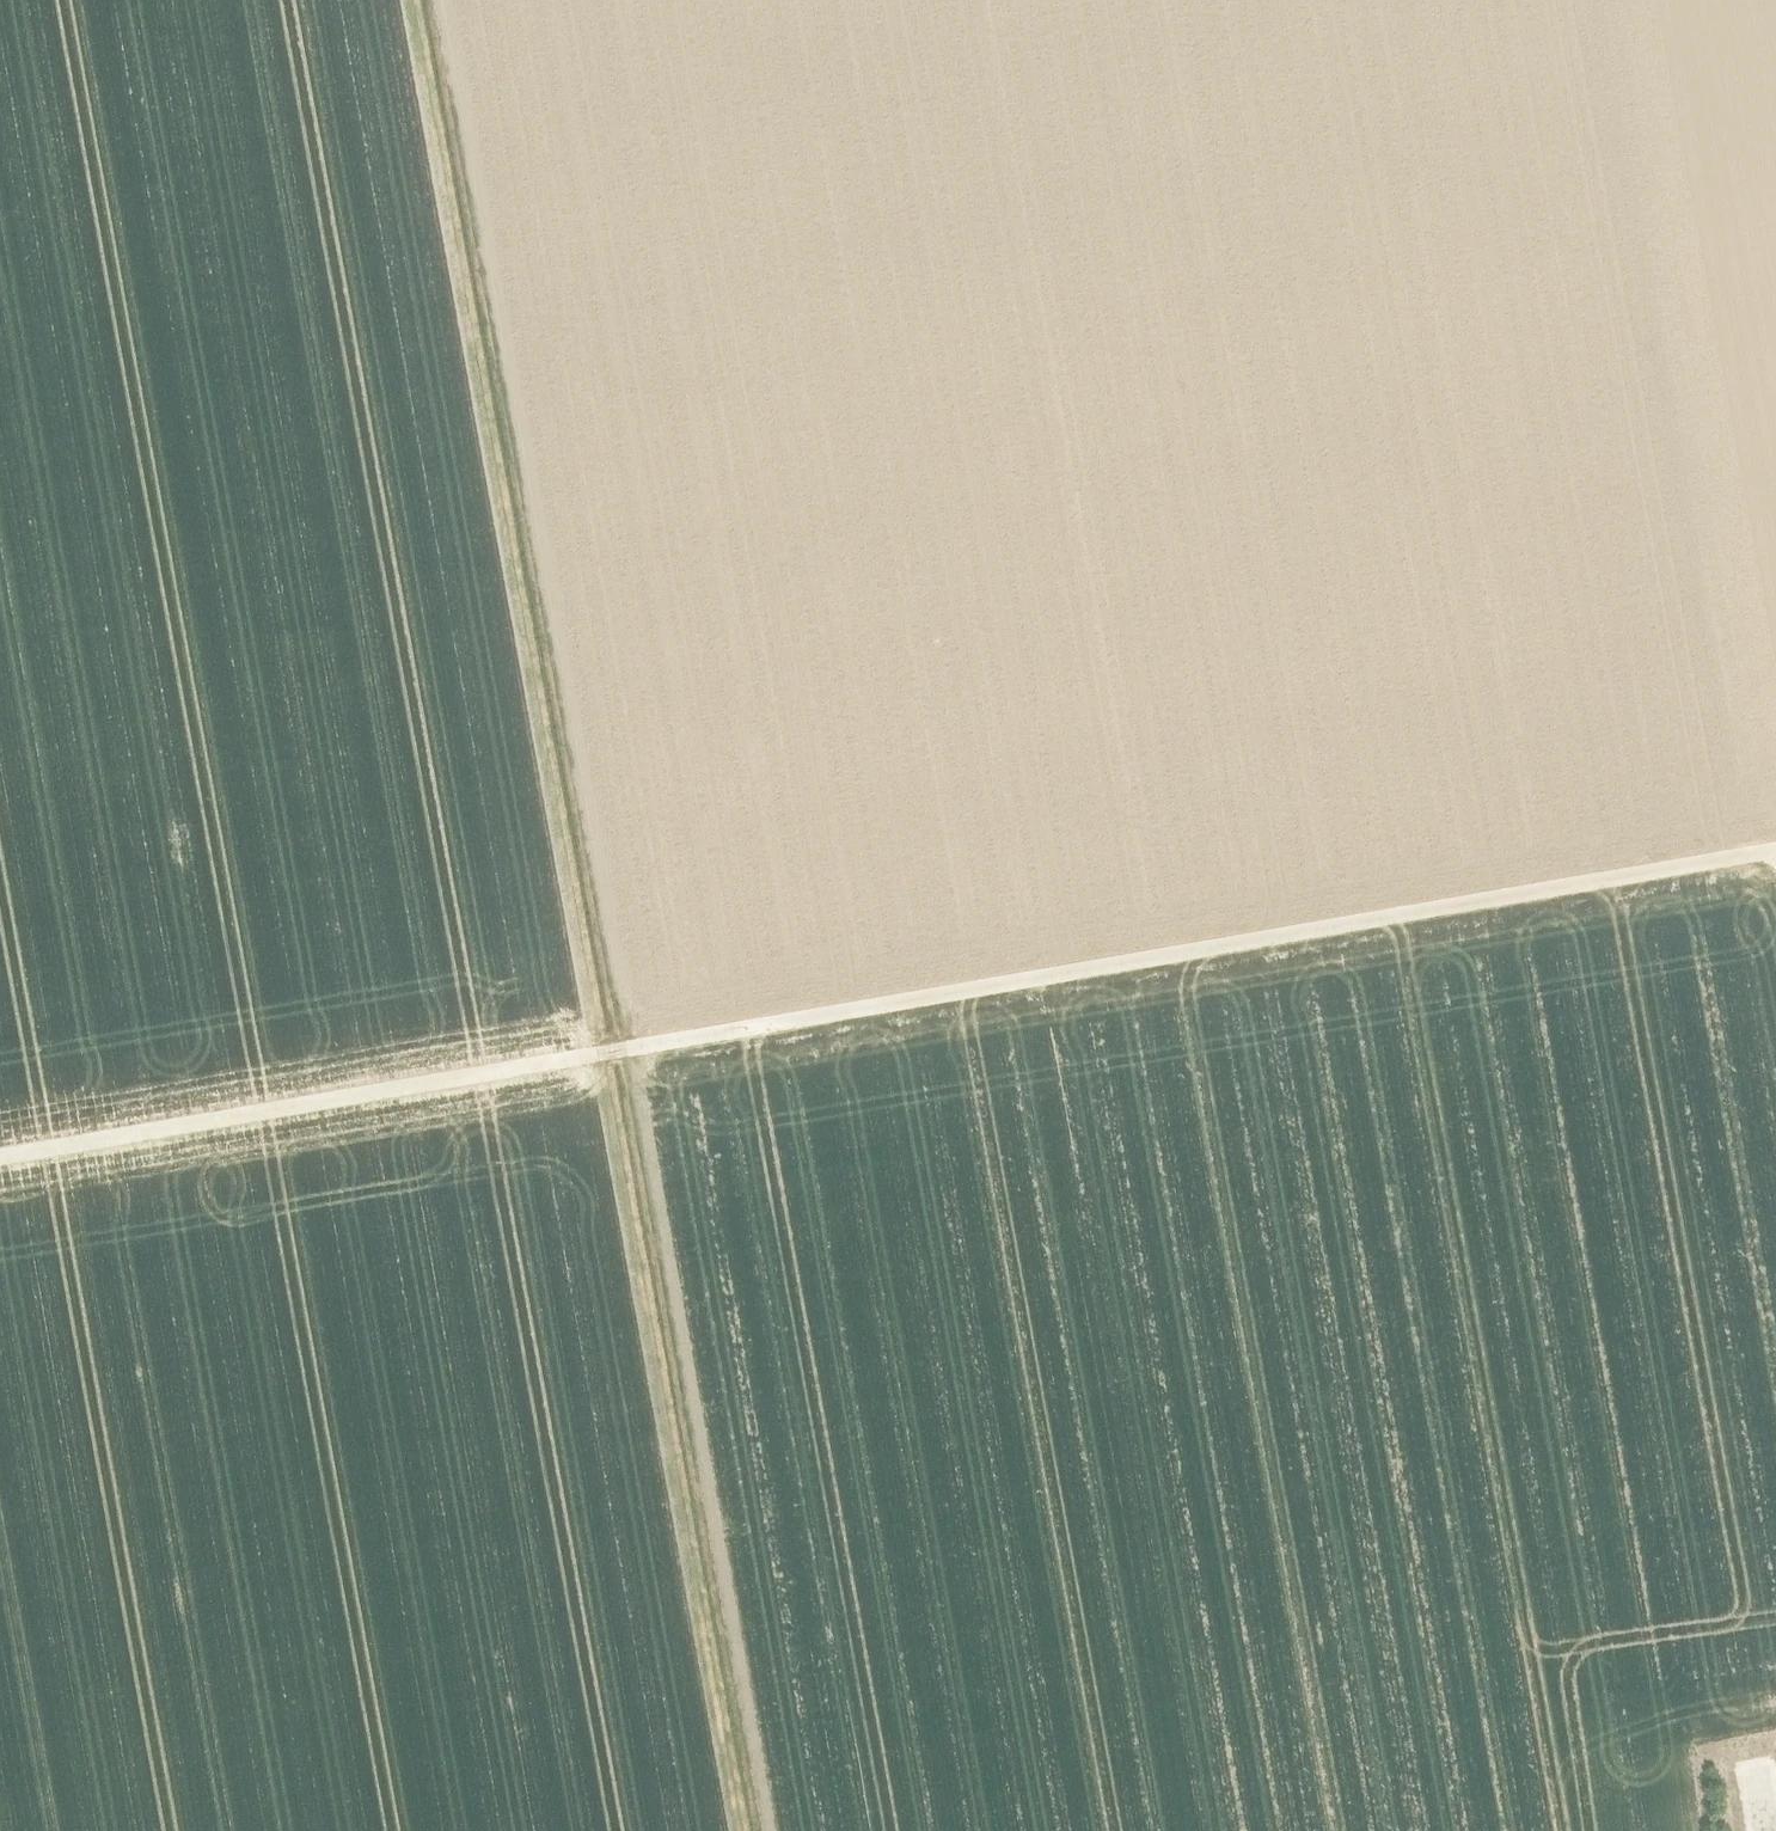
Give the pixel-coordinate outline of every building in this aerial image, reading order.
[(1767,1796),(1767,1789),(1775,1789),(1775,1768),(1739,1768),(1739,1796),(1767,1796)]
